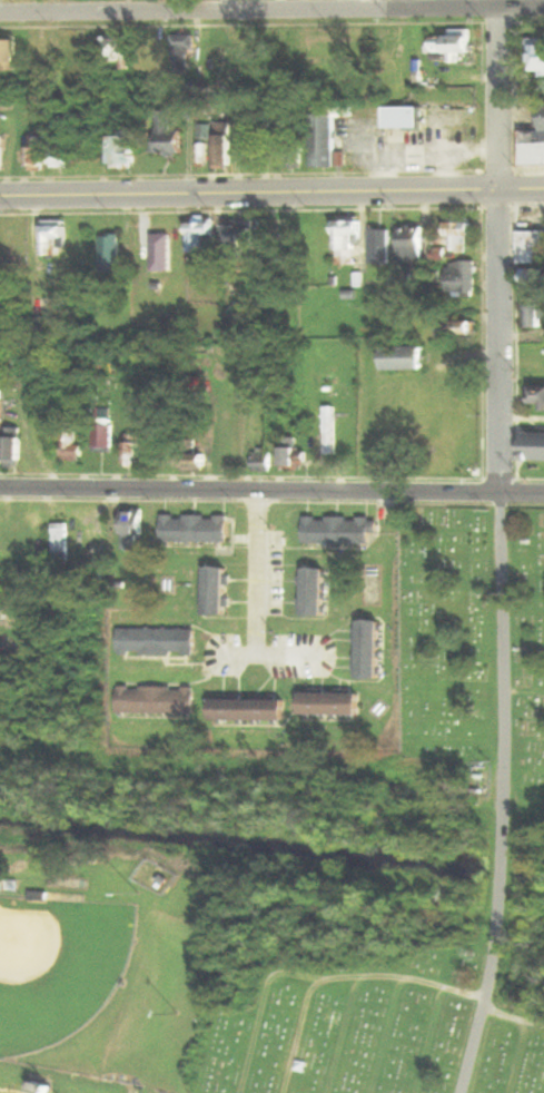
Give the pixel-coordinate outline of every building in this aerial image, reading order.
[(473,31),(452,31),(452,38),(432,38),(432,62),(460,62),(460,53),(473,53),(473,31)] [(176,74),(194,74),(194,35),(176,35),(176,74)] [(110,36),(110,63),(121,63),(121,70),(132,70),(132,36),(110,36)] [(532,38),(532,72),(543,72),(543,38),(532,38)] [(19,39),(4,39),(4,72),(19,72),(19,39)] [(388,107),(388,129),(422,129),(422,107),(388,107)] [(184,130),(175,130),(175,111),(160,111),(160,154),(184,154),(184,130)] [(314,167),(338,167),(338,112),(314,112),(314,167)] [(233,122),(219,122),(219,167),(233,167),(233,122)] [(526,130),(526,165),(543,165),(543,130),(526,130)] [(266,131),(242,131),(242,160),(266,160),(266,131)] [(114,168),(138,168),(138,133),(114,133),(114,168)] [(32,167),(46,167),(46,136),(32,136),(32,167)] [(55,136),(54,167),(74,168),(74,137),(55,136)] [(303,167),(303,143),(289,143),(289,167),(303,167)] [(216,235),(216,218),(192,218),(192,253),(209,253),(209,235),(216,235)] [(467,236),(474,236),(474,219),(450,219),(450,235),(437,235),(437,246),(449,245),(449,252),(467,252),(467,236)] [(46,220),(46,256),(63,256),(63,239),(68,239),(68,220),(46,220)] [(339,265),(358,265),(358,235),(364,235),(364,220),(339,220),(339,265)] [(246,242),(256,242),(256,222),(230,222),(230,251),(246,251),(246,242)] [(403,261),(425,261),(425,226),(403,226),(403,261)] [(373,264),(392,264),(392,229),(373,229),(373,264)] [(522,230),(522,263),(543,263),(543,230),(522,230)] [(478,262),(451,262),(451,297),(478,297),(478,262)] [(25,284),(25,264),(0,264),(0,284),(25,284)] [(543,298),(543,269),(527,269),(527,298),(543,298)] [(528,305),(527,327),(543,327),(543,305),(528,305)] [(440,338),(476,338),(476,319),(440,319),(440,338)] [(428,371),(428,347),(389,347),(389,371),(428,371)] [(530,387),(530,405),(543,405),(543,387),(530,387)] [(326,455),(336,455),(336,407),(326,407),(326,455)] [(114,452),(114,420),(96,420),(96,452),(114,452)] [(23,427),(8,427),(8,467),(23,467),(23,427)] [(63,433),(63,461),(84,461),(84,445),(77,445),(77,433),(63,433)] [(529,433),(529,461),(543,461),(543,433),(529,433)] [(128,468),(142,468),(142,434),(128,434),(128,468)] [(299,466),(299,437),(285,437),(285,466),(299,466)] [(208,453),(197,453),(197,445),(184,445),(184,470),(208,470),(208,453)] [(256,471),(273,471),(273,450),(256,450),(256,471)] [(125,550),(144,550),(144,509),(125,509),(125,550)] [(230,542),(230,515),(187,515),(187,529),(179,529),(179,542),(230,542)] [(380,518),(307,517),(307,543),(375,544),(375,534),(380,534),(380,518)] [(70,562),(70,524),(55,524),(55,562),(70,562)] [(229,615),(229,566),(209,566),(209,615),(229,615)] [(328,616),(328,568),(307,568),(307,616),(328,616)] [(383,680),(383,620),(362,620),(362,680),(383,680)] [(121,654),(198,654),(198,629),(121,629),(121,654)] [(197,714),(197,687),(121,687),(121,714),(197,714)] [(363,693),(306,693),(306,715),(363,715),(363,693)] [(289,700),(215,700),(215,721),(289,721),(289,700)] [(53,1086),(31,1080),(29,1089),(5,1083),(2,1092),(51,1092),(53,1086)]
